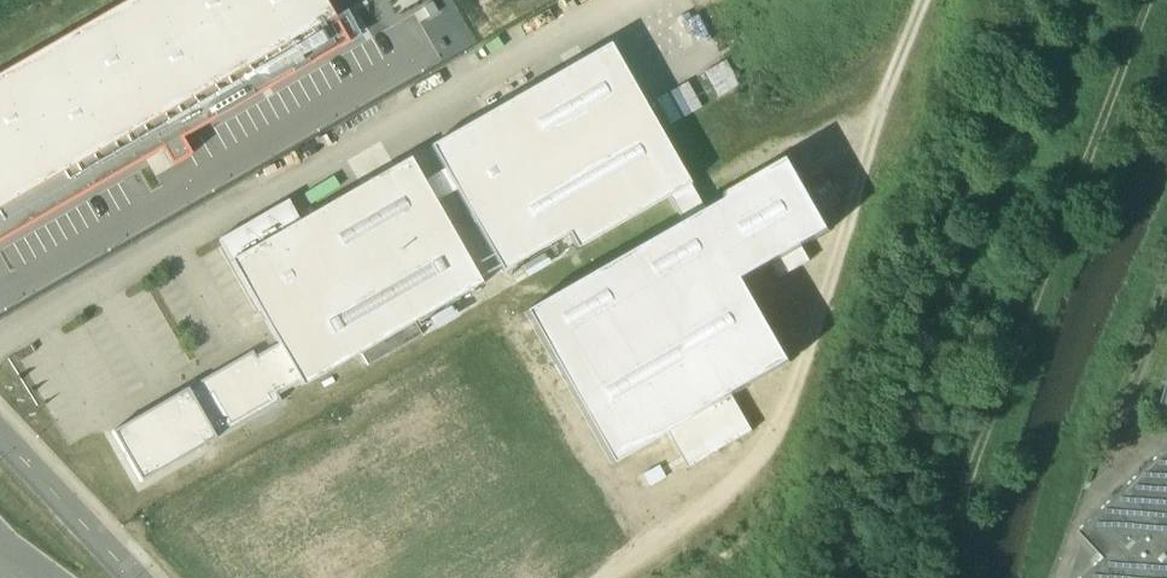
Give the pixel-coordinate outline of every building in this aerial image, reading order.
[(0,77),(0,242),(162,149),(173,167),(191,156),(181,139),(347,44),(321,0),(135,0),(0,77)] [(608,44),(431,147),(445,171),(423,183),(472,268),(491,257),(501,274),(568,235),(577,251),(669,198),(690,186),(608,44)] [(726,61),(705,73),(718,98),(740,86),(726,61)] [(686,82),(656,101),(671,125),(701,108),(686,82)] [(423,183),(409,159),(231,261),(278,344),(300,383),(302,387),(361,354),(414,323),(481,285),(472,268),(423,183)] [(829,233),(788,163),(704,212),(684,223),(522,317),(609,466),(667,432),(688,468),(752,431),(731,395),(789,362),(743,283),(772,266),(802,249),(829,233)] [(690,186),(669,198),(684,223),(704,212),(690,186)] [(802,249),(772,266),(780,279),(810,262),(802,249)] [(451,305),(429,318),(434,327),(456,314),(451,305)] [(414,323),(361,354),(367,366),(421,335),(414,323)] [(278,344),(255,357),(277,396),(300,383),(278,344)] [(252,352),(185,390),(213,441),(281,402),(277,396),(255,357),(252,352)] [(334,382),(332,378),(321,383),(324,388),(334,382)] [(142,482),(213,441),(184,391),(113,431),(142,482)] [(1080,534),(1105,560),(1086,577),(1166,577),(1166,453),(1080,534)]
